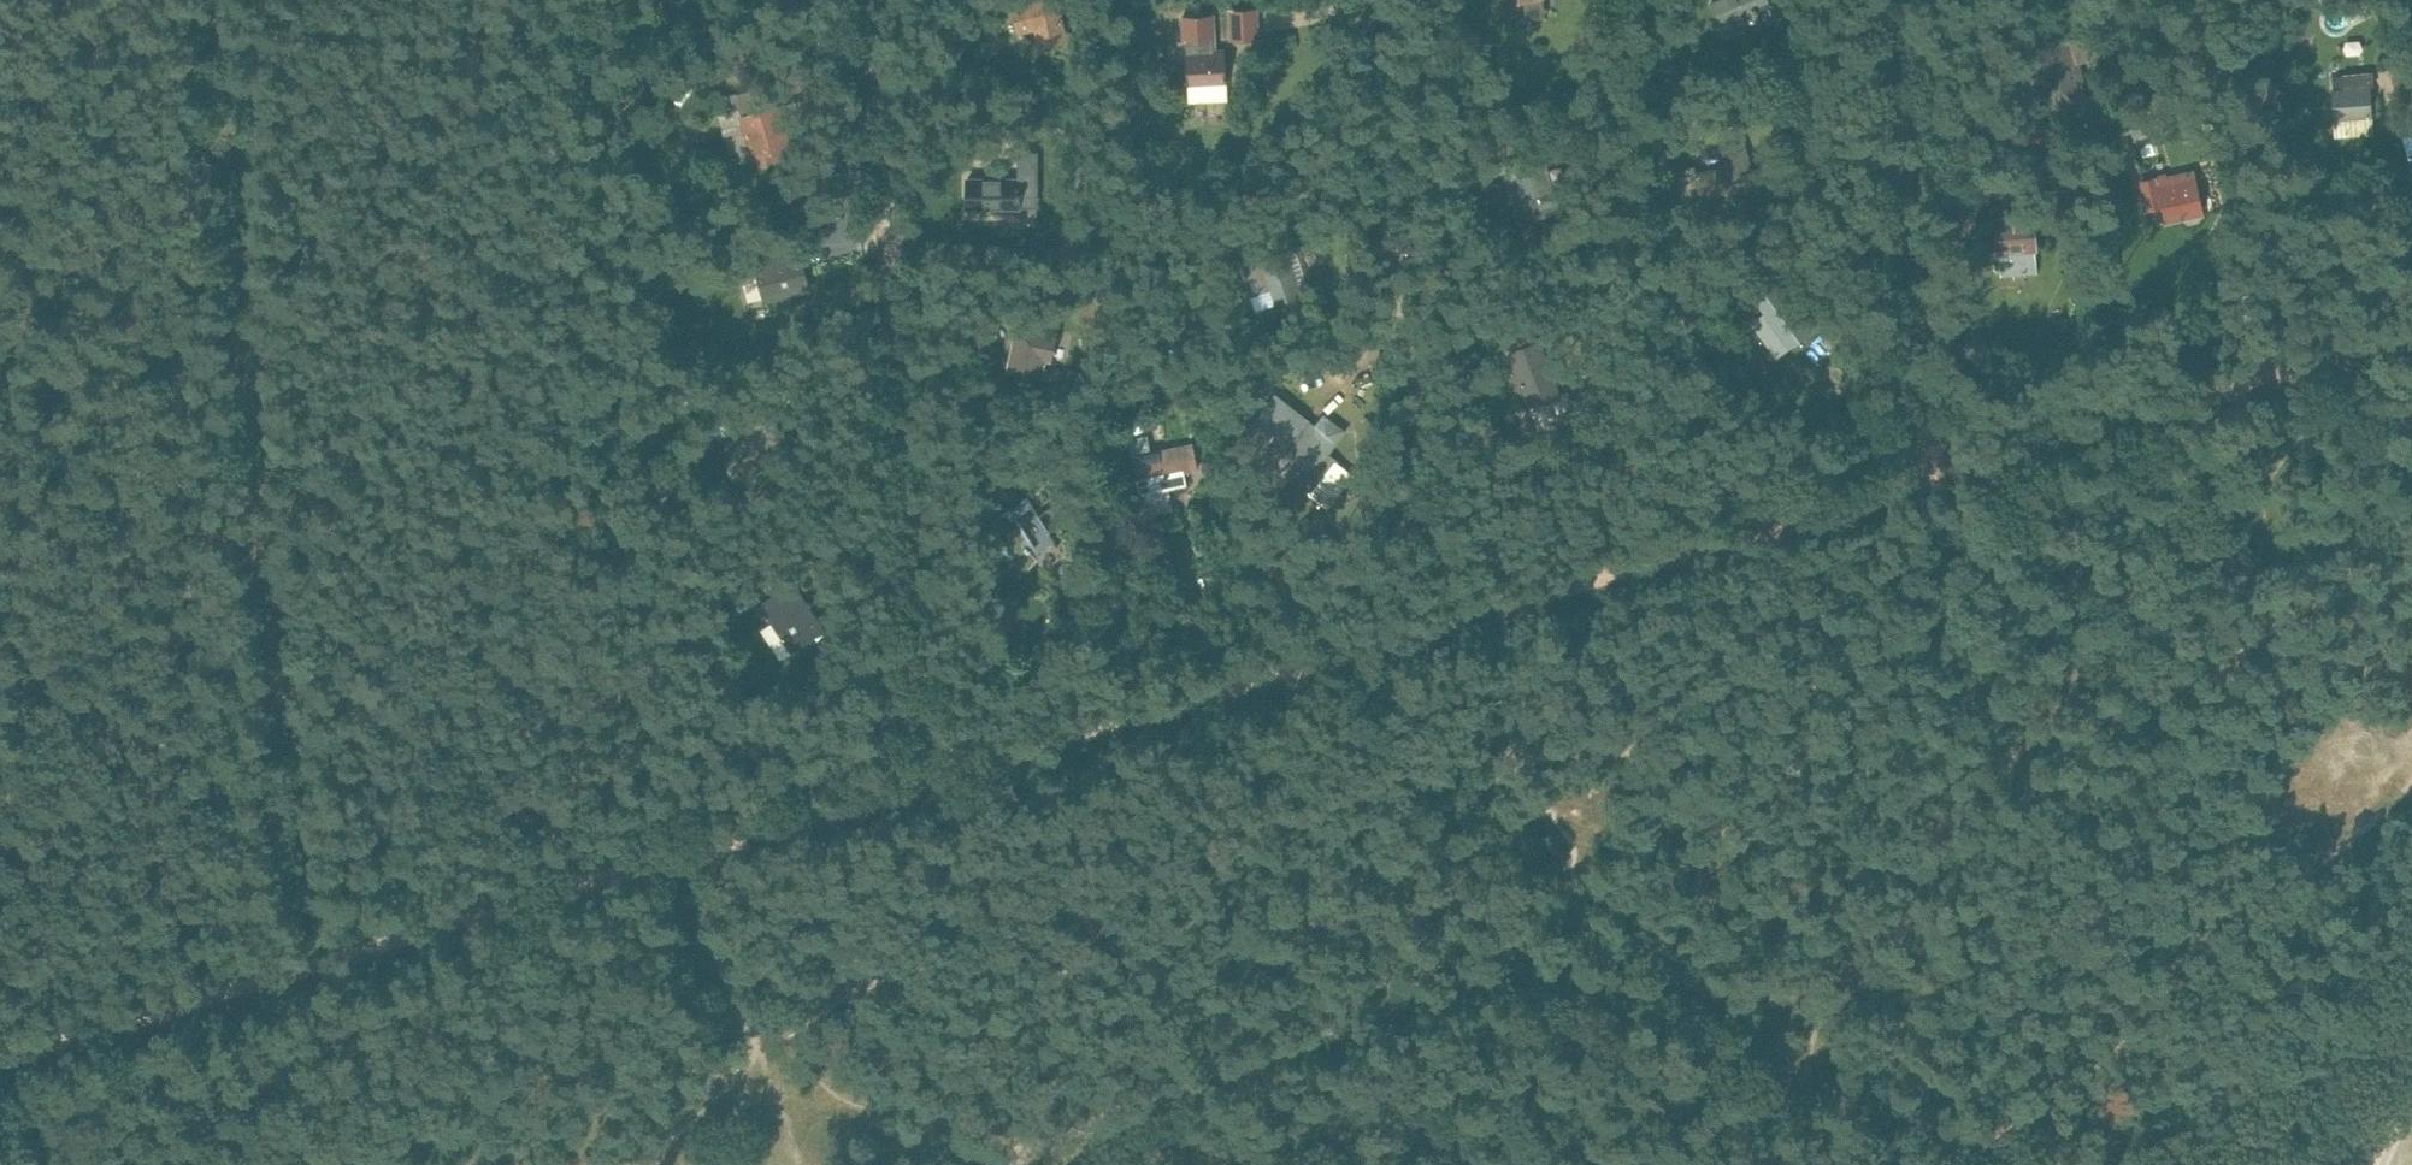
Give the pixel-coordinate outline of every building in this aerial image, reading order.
[(1010,2),(1016,29),(1037,24),(1041,38),(1042,42),(1064,37),(1055,0),(1019,0),(1010,2)] [(1710,1),(1725,37),(1750,27),(1744,13),(1770,2),(1769,0),(1713,0),(1710,1)] [(1212,10),(1183,12),(1185,36),(1187,36),(1213,34),(1212,10)] [(2077,61),(2099,56),(2093,33),(2032,47),(2046,110),(2086,101),(2077,61)] [(1210,36),(1185,38),(1185,42),(1188,84),(1227,82),(1226,47),(1210,47),(1210,36)] [(2344,87),(2343,75),(2333,76),(2336,117),(2370,114),(2368,85),(2344,87)] [(752,146),(748,147),(753,164),(783,156),(780,145),(792,141),(782,104),(743,115),(752,146)] [(1726,161),(1698,171),(1695,163),(1675,170),(1687,203),(1756,178),(1743,142),(1722,150),(1726,161)] [(1018,147),(1018,166),(1037,166),(1037,147),(1018,147)] [(1526,159),(1503,166),(1513,202),(1520,223),(1561,210),(1544,153),(1526,159)] [(2203,212),(2196,181),(2180,184),(2178,178),(2166,181),(2164,174),(2142,179),(2149,208),(2163,205),(2167,220),(2184,216),(2185,219),(2189,222),(2199,219),(2202,215),(2201,212),(2203,212)] [(968,175),(967,205),(1019,206),(1018,176),(968,175)] [(2037,271),(2035,247),(2036,247),(2033,214),(1996,218),(1999,250),(2001,274),(2037,271)] [(1226,265),(1232,284),(1245,280),(1254,309),(1302,294),(1303,298),(1311,295),(1296,247),(1249,261),(1248,258),(1226,265)] [(753,263),(764,301),(811,289),(800,250),(753,263)] [(1773,268),(1742,290),(1752,304),(1756,301),(1788,347),(1817,326),(1802,304),(1797,308),(1781,286),(1784,284),(1773,268)] [(1005,369),(1042,378),(1046,359),(1051,360),(1057,329),(1017,320),(1005,369)] [(1510,350),(1538,425),(1577,411),(1569,390),(1561,392),(1540,339),(1510,350)] [(1308,419),(1289,444),(1296,450),(1289,460),(1290,461),(1282,471),(1310,493),(1336,460),(1326,452),(1335,440),(1308,419)] [(1146,434),(1129,438),(1141,493),(1171,486),(1186,483),(1184,470),(1198,467),(1193,443),(1150,452),(1146,434)] [(984,510),(992,506),(983,493),(976,497),(984,510)] [(1038,548),(1054,539),(1027,497),(998,516),(1011,537),(1002,546),(1025,567),(1041,551),(1038,548)] [(763,601),(793,648),(825,627),(795,580),(763,601)]
